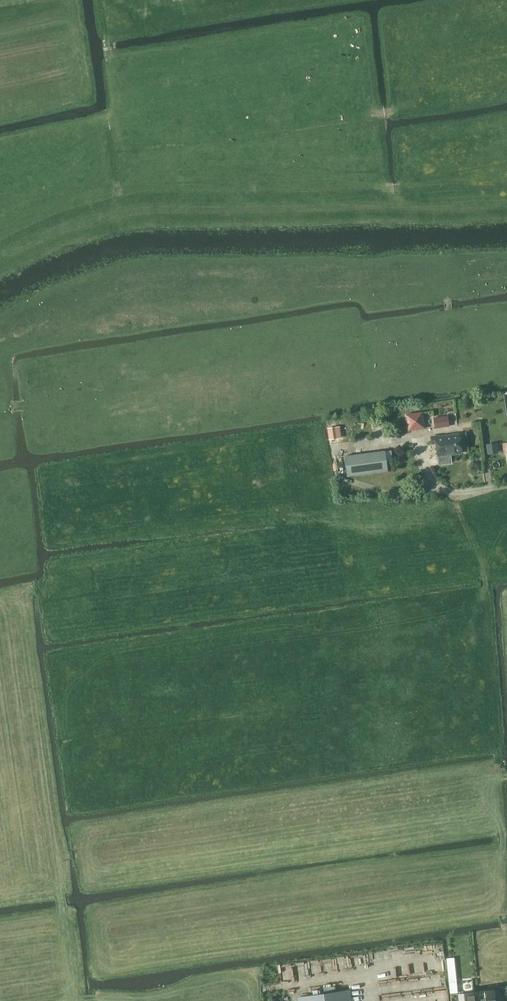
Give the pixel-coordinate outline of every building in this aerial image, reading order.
[(424,428),(425,428),(426,428),(423,413),(422,413),(422,412),(407,414),(410,430),(424,428)] [(448,416),(434,418),(435,428),(450,426),(448,416)] [(339,438),(337,426),(327,428),(329,439),(339,438)] [(439,437),(439,436),(431,437),(432,443),(433,443),(436,442),(438,456),(441,455),(441,456),(442,457),(443,458),(447,457),(448,456),(449,455),(449,454),(462,452),(459,434),(439,437)] [(497,442),(486,444),(488,454),(499,453),(497,442)] [(388,470),(385,450),(344,456),(347,476),(388,470)] [(450,485),(453,479),(447,475),(444,481),(450,485)] [(450,993),(458,993),(456,980),(449,981),(450,993)] [(350,993),(350,990),(320,994),(298,997),(298,1000),(351,1000),(350,993)] [(497,1000),(495,991),(495,990),(485,991),(486,1000),(497,1000)] [(474,992),(464,993),(465,1000),(475,1000),(474,992)]
